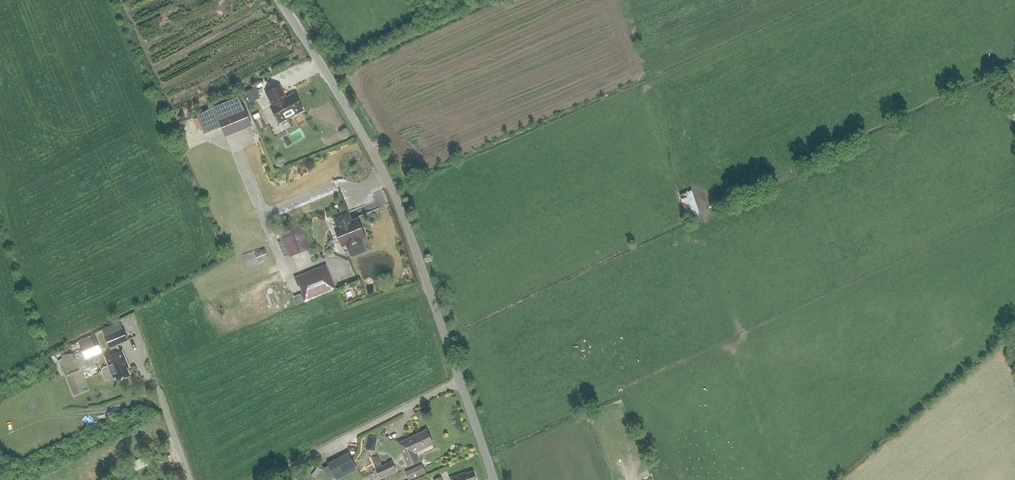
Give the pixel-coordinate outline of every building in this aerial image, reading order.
[(273,105),(271,106),(279,122),(303,110),(295,94),(286,98),(279,85),(266,92),(273,105)] [(250,103),(260,98),(254,87),(245,93),(250,103)] [(214,107),(197,116),(205,135),(222,128),(225,134),(251,123),(244,107),(240,97),(214,107)] [(695,189),(683,192),(688,214),(699,212),(695,189)] [(360,243),(360,242),(359,242),(357,238),(364,235),(358,221),(351,224),(346,212),(334,217),(339,228),(335,230),(342,245),(349,242),(351,246),(349,246),(350,247),(360,243)] [(311,247),(303,229),(282,238),(290,257),(311,247)] [(266,247),(256,250),(260,261),(269,258),(266,247)] [(299,285),(302,292),(293,296),(296,304),(304,301),(304,302),(336,289),(326,264),(294,277),(297,286),(299,285)] [(128,340),(124,329),(105,337),(109,348),(110,347),(113,354),(105,357),(109,366),(103,368),(102,371),(106,379),(108,380),(116,377),(118,381),(130,376),(127,368),(129,367),(122,350),(120,351),(117,345),(128,340)] [(78,341),(83,352),(95,347),(90,336),(78,341)] [(63,361),(74,359),(73,352),(62,354),(63,361)] [(80,362),(68,366),(77,395),(90,391),(80,362)] [(65,436),(81,430),(76,419),(60,426),(65,436)] [(415,452),(433,444),(426,430),(398,443),(408,464),(418,459),(415,452)] [(368,436),(368,448),(376,448),(377,436),(368,436)] [(336,479),(337,479),(358,470),(349,452),(328,463),(336,479)] [(396,470),(392,462),(376,469),(380,477),(396,470)] [(405,471),(409,479),(426,472),(422,464),(405,471)] [(473,471),(465,474),(464,473),(449,478),(450,479),(476,479),(473,471)]
